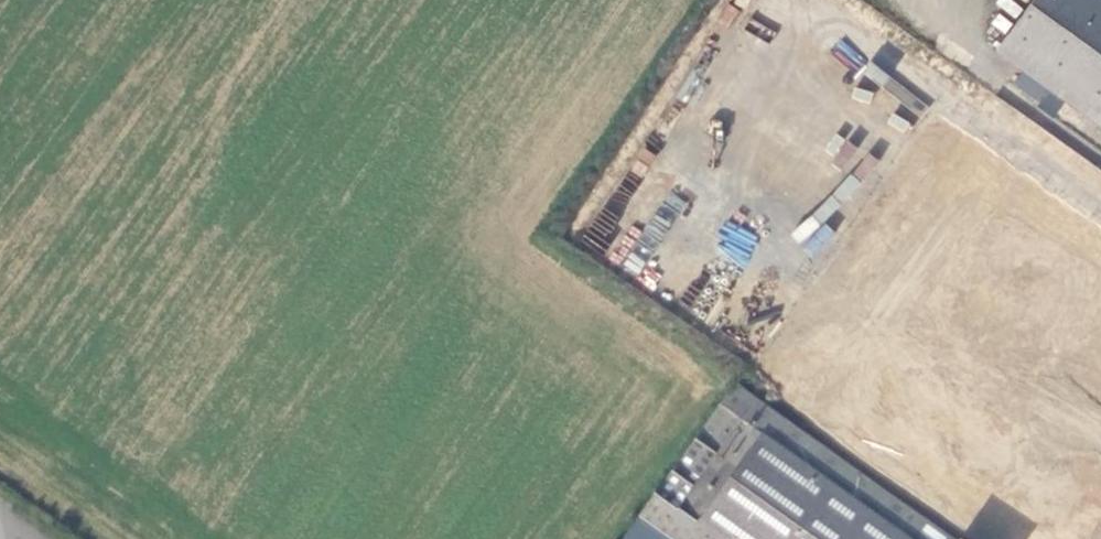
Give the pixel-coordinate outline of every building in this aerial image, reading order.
[(1097,0),(1033,0),(995,53),(1100,128),(1100,3),(1097,0)] [(734,383),(636,518),(665,538),(949,538),(734,383)]
